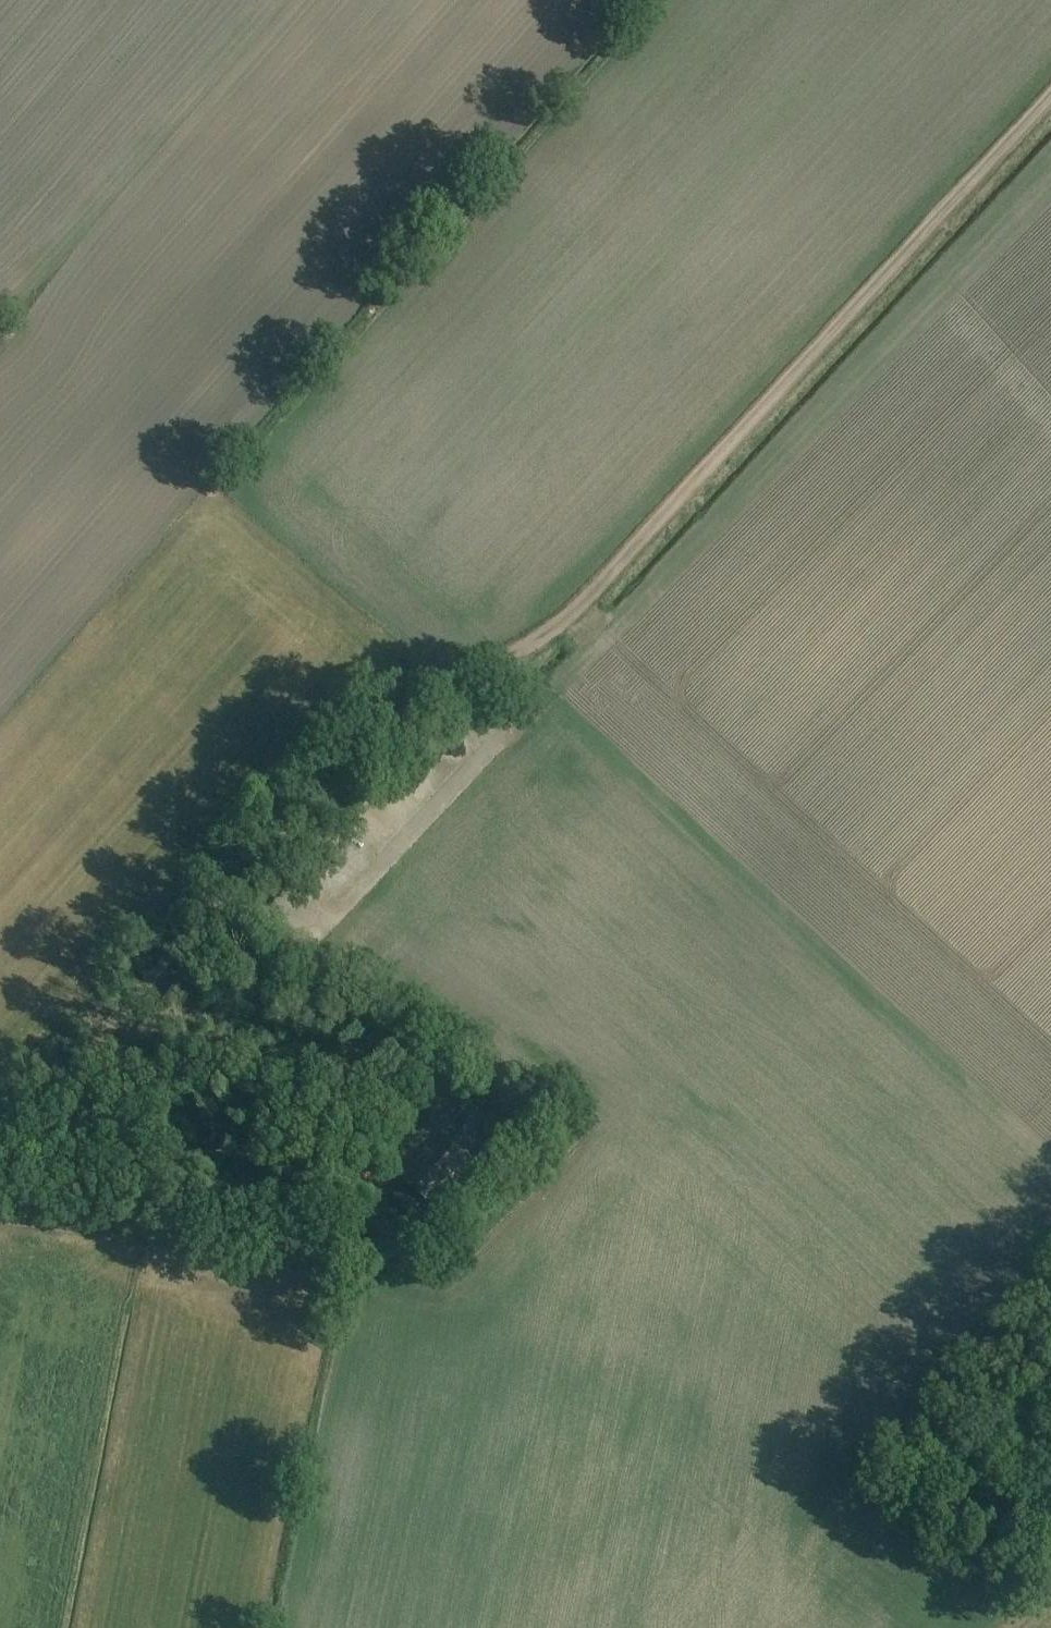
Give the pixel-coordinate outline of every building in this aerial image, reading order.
[(421,1097),(411,1089),(405,1096),(415,1105),(421,1097)] [(473,1160),(446,1135),(430,1152),(428,1149),(401,1177),(434,1208),(448,1193),(444,1190),(473,1160)]
